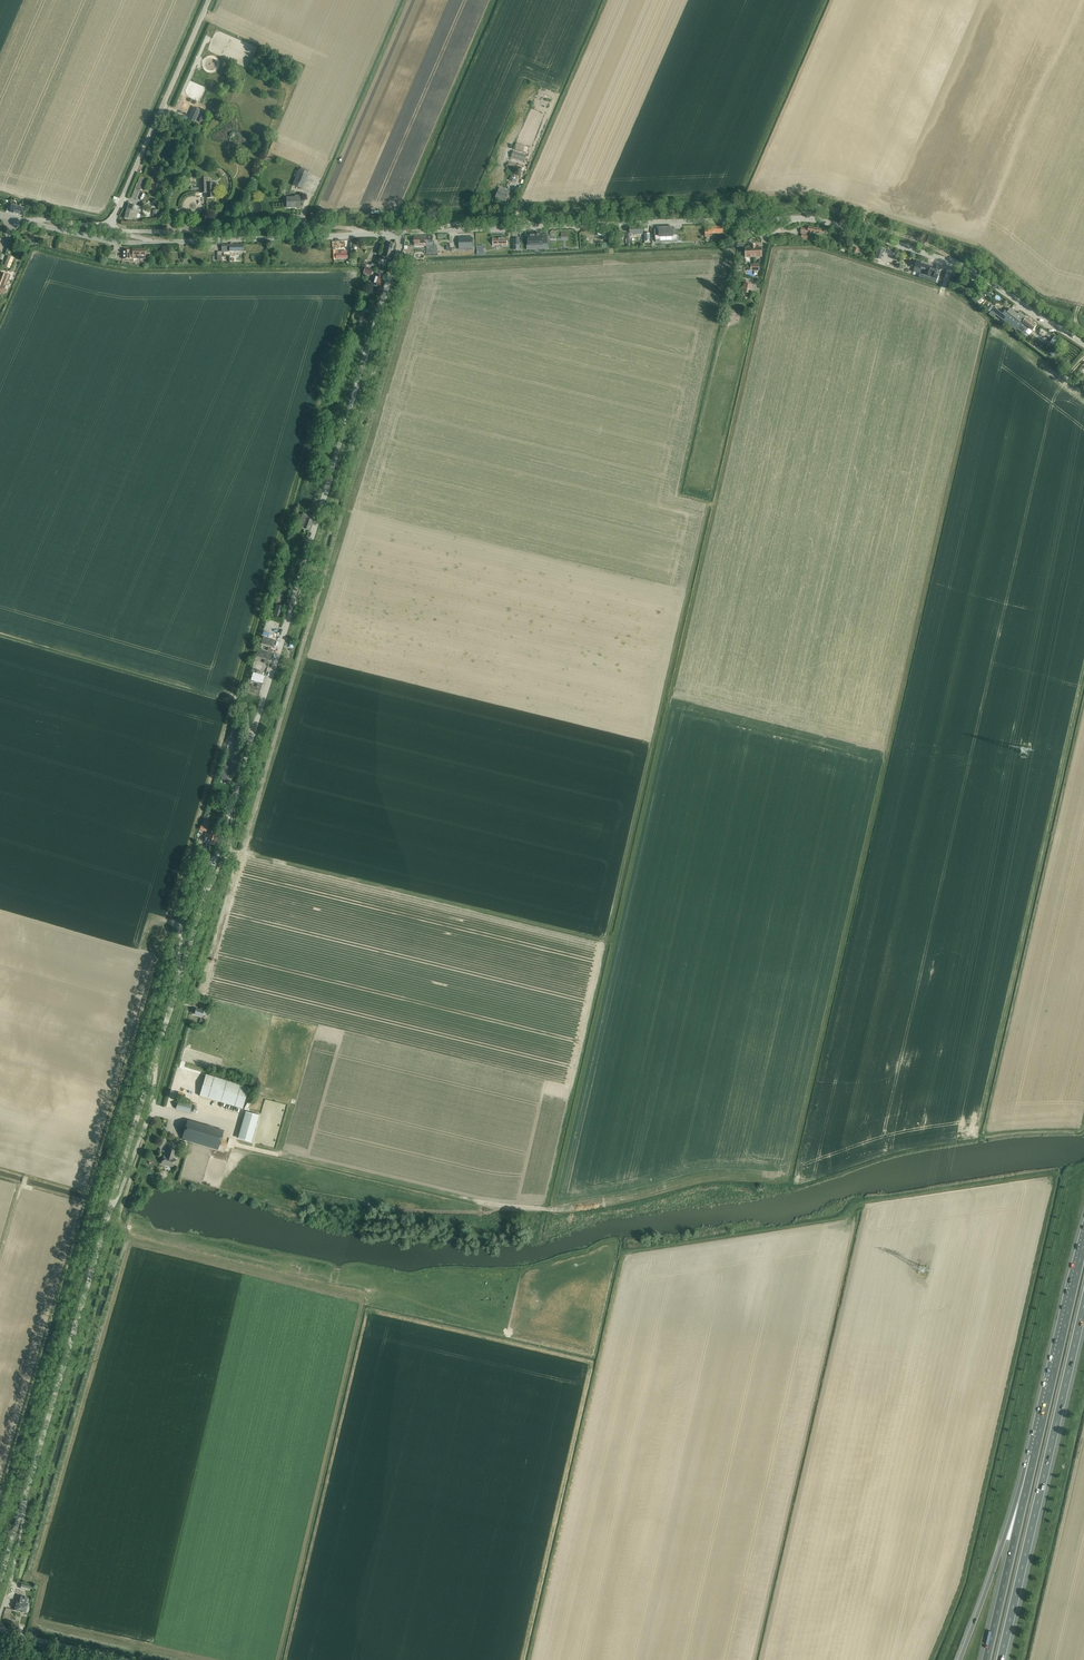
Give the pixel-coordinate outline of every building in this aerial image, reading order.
[(194,108),(188,120),(194,123),(200,110),(194,108)] [(515,150),(524,152),(525,146),(516,144),(515,150)] [(513,151),(511,158),(525,162),(527,156),(513,151)] [(299,170),(293,186),(302,190),(309,174),(299,170)] [(509,181),(516,183),(518,176),(512,174),(509,181)] [(136,199),(139,191),(142,192),(145,185),(142,184),(144,178),(139,176),(137,183),(135,189),(134,189),(131,198),(136,199)] [(208,178),(199,178),(199,194),(205,193),(205,199),(207,199),(216,198),(215,193),(216,193),(215,184),(208,185),(208,178)] [(495,198),(496,199),(506,202),(510,192),(504,190),(499,188),(495,198)] [(287,198),(287,208),(300,208),(300,196),(295,197),(295,198),(287,198)] [(125,219),(131,221),(132,218),(136,219),(139,208),(129,204),(125,219)] [(8,207),(7,212),(10,213),(22,216),(24,208),(12,205),(9,205),(8,207)] [(705,230),(706,237),(710,237),(710,234),(723,234),(723,226),(709,227),(709,230),(705,230)] [(630,227),(630,233),(630,234),(631,234),(634,233),(634,235),(642,235),(643,235),(643,227),(630,227)] [(802,234),(801,239),(807,239),(808,233),(810,233),(809,235),(813,236),(813,233),(821,234),(822,229),(809,227),(808,229),(802,228),(801,233),(802,234)] [(655,231),(656,242),(677,241),(677,231),(672,231),(672,228),(659,228),(660,231),(655,231)] [(529,247),(527,247),(527,249),(549,249),(549,235),(542,235),(542,234),(528,234),(529,247)] [(424,236),(414,236),(414,246),(424,246),(427,246),(427,236),(424,236)] [(433,236),(427,236),(427,246),(428,246),(428,248),(428,249),(428,253),(437,253),(437,249),(437,246),(433,246),(433,244),(434,244),(434,241),(433,241),(433,236)] [(459,249),(462,249),(473,249),(473,238),(459,238),(459,249)] [(493,239),(494,246),(495,246),(495,245),(503,245),(503,246),(507,246),(507,238),(493,239)] [(386,243),(382,260),(386,261),(387,258),(390,259),(394,245),(386,243)] [(746,248),(746,258),(762,257),(761,247),(746,248)] [(880,247),(876,259),(881,260),(884,249),(883,248),(880,247)] [(123,259),(133,259),(145,259),(145,250),(133,250),(133,251),(131,251),(131,250),(123,250),(123,259)] [(333,250),(333,253),(334,260),(335,259),(336,259),(347,259),(350,259),(350,252),(347,252),(346,252),(345,251),(343,251),(342,252),(341,252),(341,254),(338,254),(337,250),(333,250)] [(8,257),(4,267),(10,269),(14,259),(8,257)] [(914,260),(912,266),(915,267),(915,269),(926,272),(926,274),(937,278),(938,277),(940,268),(935,266),(934,270),(928,268),(929,265),(917,261),(914,260)] [(376,275),(373,286),(379,288),(382,276),(383,273),(382,273),(377,272),(376,275)] [(5,290),(6,287),(6,286),(5,286),(7,281),(8,281),(10,275),(7,274),(7,275),(0,273),(0,274),(0,289),(5,290)] [(751,293),(752,286),(749,285),(749,282),(744,281),(743,284),(745,285),(743,292),(751,293)] [(975,300),(980,304),(986,311),(987,310),(987,309),(988,308),(988,307),(987,305),(987,304),(980,296),(975,300)] [(992,312),(994,313),(996,315),(1000,318),(1002,320),(1010,326),(1017,331),(1018,330),(1024,334),(1029,328),(1033,331),(1036,326),(1037,325),(1027,318),(1025,320),(1023,319),(1025,316),(1020,312),(1019,313),(1018,314),(1011,309),(1008,312),(1005,311),(1003,314),(996,310),(995,308),(994,309),(992,312)] [(1041,328),(1039,330),(1048,337),(1049,337),(1050,335),(1041,328)] [(1055,336),(1049,343),(1053,346),(1058,338),(1055,336)] [(299,528),(309,531),(312,520),(313,516),(303,513),(299,528)] [(276,605),(273,615),(280,618),(283,607),(276,605)] [(240,739),(242,730),(232,728),(230,738),(240,739)] [(231,782),(232,776),(234,777),(239,762),(232,761),(231,767),(226,765),(222,777),(226,778),(225,780),(231,782)] [(209,822),(205,821),(203,827),(201,826),(200,830),(207,832),(208,828),(207,828),(209,822)] [(204,842),(214,845),(217,836),(206,833),(204,842)] [(206,1016),(207,1012),(196,1009),(194,1014),(203,1017),(203,1015),(206,1016)] [(206,1074),(200,1096),(242,1109),(249,1087),(206,1074)] [(178,1102),(176,1109),(190,1113),(192,1106),(178,1102)] [(245,1112),(238,1138),(252,1142),(259,1116),(245,1112)] [(186,1125),(183,1138),(182,1139),(218,1150),(224,1131),(188,1120),(186,1125)] [(164,1156),(162,1164),(174,1168),(176,1159),(174,1159),(176,1150),(169,1148),(166,1156),(164,1156)] [(26,1613),(27,1612),(28,1611),(29,1608),(28,1607),(29,1604),(27,1603),(28,1598),(20,1596),(18,1601),(17,1601),(15,1610),(22,1612),(23,1612),(26,1613)]
